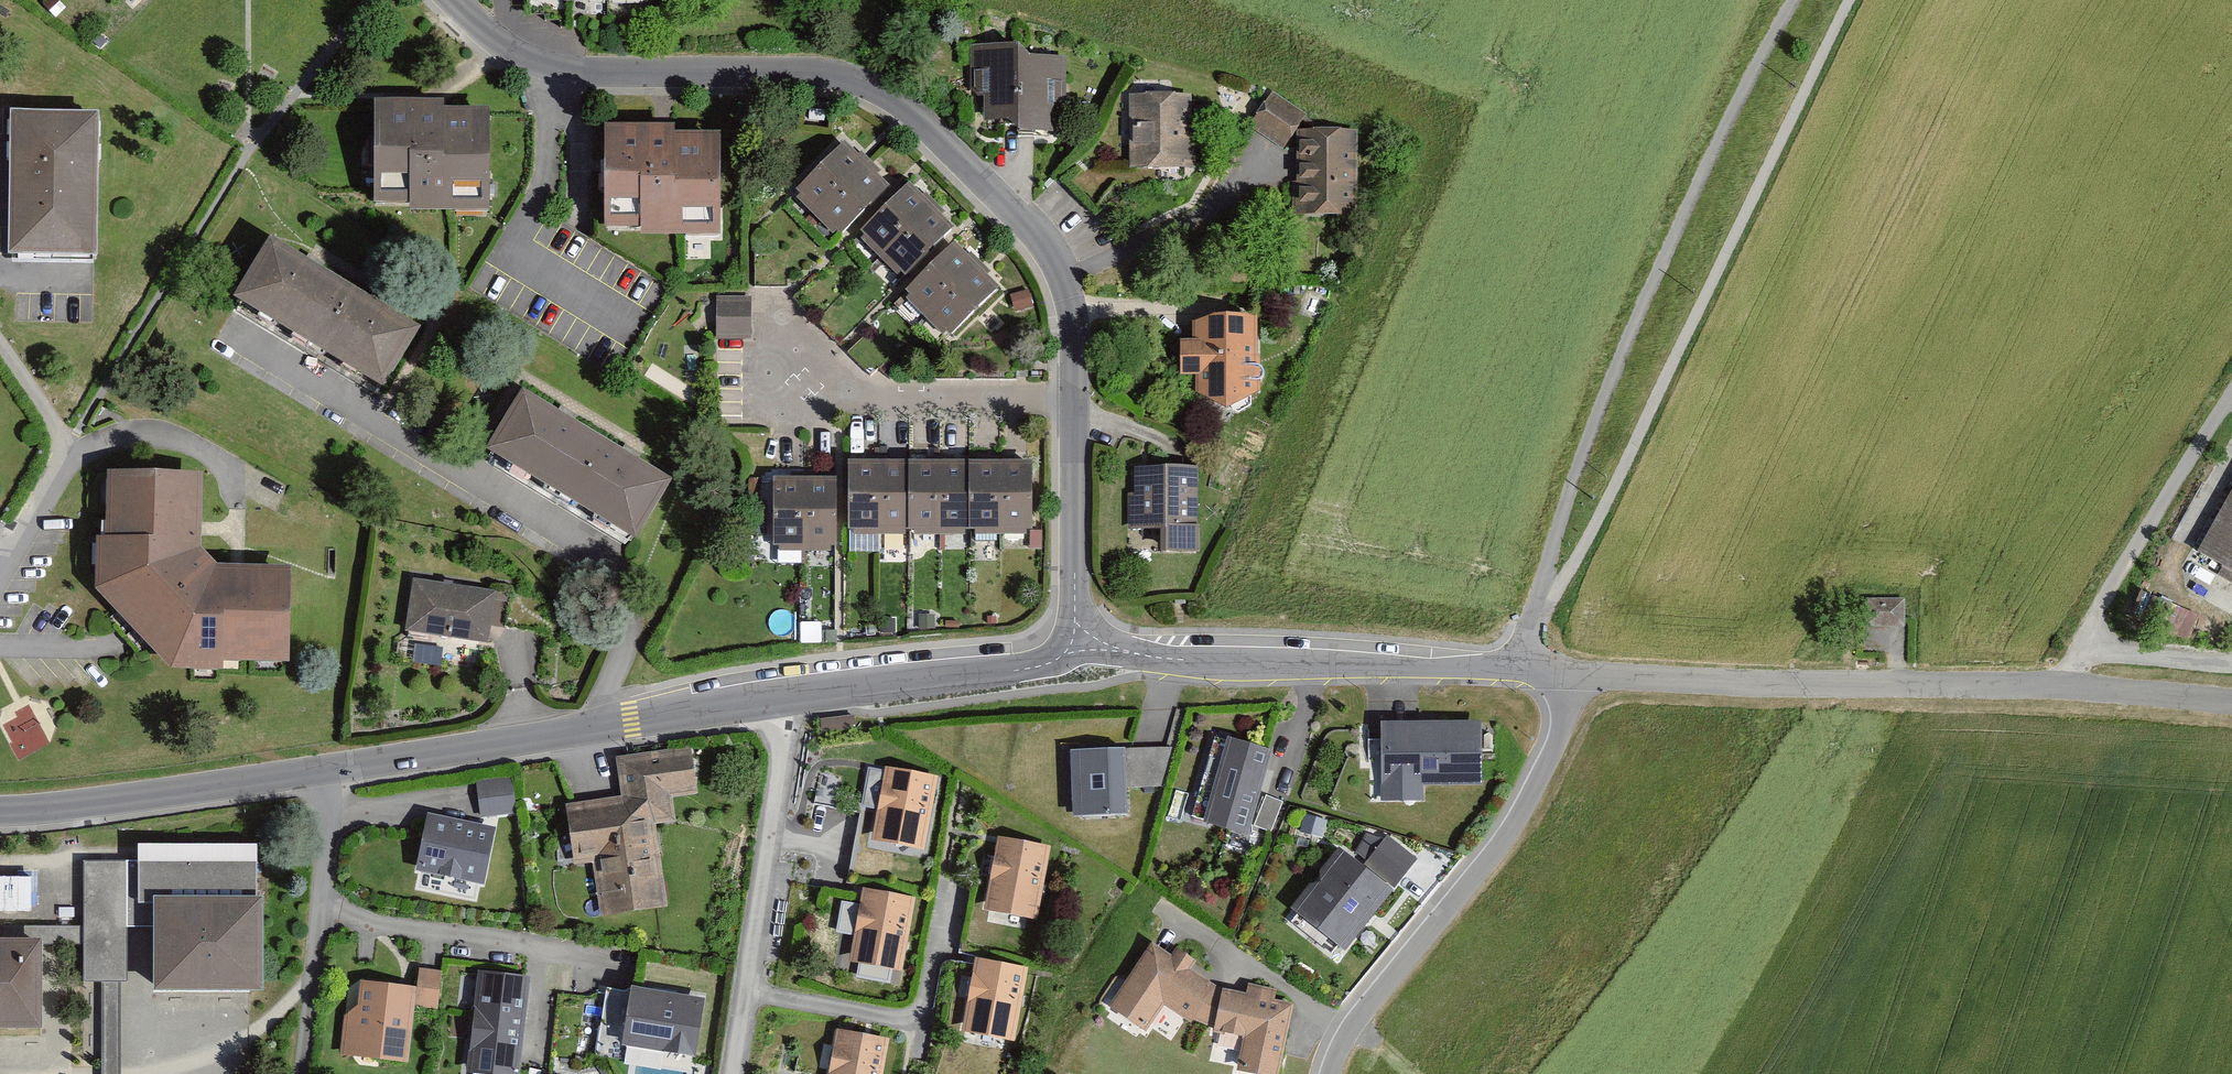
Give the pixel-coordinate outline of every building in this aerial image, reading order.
[(998,147),(1066,147),(1066,63),(997,63),(998,147)] [(412,207),(488,208),(488,106),(443,106),(443,100),(378,100),(378,201),(412,201),(412,207)] [(1257,135),(1297,162),(1296,125),(1314,125),(1276,101),(1257,135)] [(11,106),(8,247),(95,249),(98,108),(11,106)] [(1139,109),(1142,179),(1201,176),(1198,107),(1139,109)] [(642,233),(720,233),(720,128),(674,128),(674,122),(605,121),(605,223),(642,223),(642,233)] [(1298,224),(1368,223),(1366,124),(1314,125),(1296,125),(1297,162),(1298,224)] [(856,160),(805,208),(826,231),(877,183),(856,160)] [(878,183),(826,231),(848,254),(858,245),(899,206),(878,183)] [(858,245),(881,269),(936,217),(913,193),(899,206),(858,245)] [(961,243),(936,217),(881,269),(904,295),(955,248),(961,243)] [(271,232),(234,293),(241,297),(384,383),(421,322),(271,232)] [(981,275),(955,248),(904,295),(929,323),(981,275)] [(1006,302),(981,275),(930,323),(955,350),(1006,302)] [(716,296),(716,337),(751,337),(751,296),(716,296)] [(1029,300),(1016,304),(1021,320),(1034,316),(1029,300)] [(1200,409),(1258,410),(1259,329),(1202,328),(1202,357),(1187,356),(1186,390),(1201,390),(1200,409)] [(524,385),(486,447),(633,537),(671,475),(524,385)] [(201,544),(203,470),(109,468),(107,532),(97,532),(96,585),(171,664),(223,668),(225,658),(290,660),(291,567),(222,563),(201,544)] [(881,472),(849,471),(848,542),(880,543),(881,472)] [(914,472),(882,472),(880,543),(912,543),(914,472)] [(940,544),(941,473),(914,472),(912,543),(940,544)] [(971,473),(941,473),(940,544),(970,544),(971,473)] [(1004,474),(971,473),(970,544),(1003,545),(1004,474)] [(1038,475),(1004,474),(1003,545),(1036,546),(1038,475)] [(1200,475),(1139,476),(1139,539),(1167,539),(1168,561),(1201,561),(1200,475)] [(786,489),(784,555),(815,556),(817,490),(786,489)] [(817,490),(816,556),(846,557),(848,491),(817,490)] [(2231,562),(2231,508),(2210,550),(2231,562)] [(497,591),(414,578),(406,628),(489,642),(497,591)] [(1868,596),(1866,627),(1910,625),(1906,598),(1868,596)] [(1381,721),(1382,799),(1425,799),(1425,784),(1484,783),(1483,719),(1381,721)] [(1231,737),(1207,819),(1251,833),(1273,749),(1231,737)] [(1071,749),(1074,814),(1128,811),(1128,783),(1158,783),(1170,744),(1071,749)] [(629,797),(576,804),(583,864),(603,862),(609,913),(668,906),(657,820),(673,818),(670,795),(698,792),(693,750),(624,758),(629,797)] [(886,765),(872,838),(928,848),(941,775),(886,765)] [(475,779),(480,817),(516,812),(511,774),(475,779)] [(427,811),(415,869),(485,883),(497,826),(427,811)] [(1003,836),(990,906),(1037,914),(1050,844),(1003,836)] [(1340,849),(1292,909),(1346,953),(1396,891),(1390,886),(1413,857),(1389,837),(1364,868),(1340,849)] [(269,987),(270,894),(271,842),(148,841),(148,857),(134,856),(133,901),(165,901),(164,986),(269,987)] [(134,856),(89,856),(88,923),(88,940),(87,979),(133,980),(133,901),(134,856)] [(0,875),(0,909),(29,909),(29,875),(0,875)] [(870,888),(857,958),(908,965),(921,898),(870,888)] [(53,940),(88,940),(88,923),(36,922),(36,940),(53,940)] [(52,1024),(53,940),(36,940),(0,939),(0,1024),(52,1024)] [(1150,939),(1106,1006),(1146,1032),(1164,1005),(1192,1023),(1195,1020),(1213,1027),(1221,987),(1191,968),(1197,960),(1178,947),(1173,954),(1150,939)] [(979,957),(965,1027),(1016,1036),(1029,967),(979,957)] [(417,985),(415,1005),(438,1008),(443,970),(419,967),(417,985)] [(466,1070),(498,1073),(520,1073),(531,975),(478,969),(466,1070)] [(344,1015),(340,1054),(408,1061),(415,1005),(417,985),(361,978),(357,1004),(344,1015)] [(1236,1069),(1258,1073),(1280,1073),(1295,1001),(1274,997),(1276,989),(1249,983),(1248,992),(1221,987),(1213,1027),(1212,1032),(1242,1038),(1236,1069)] [(631,984),(621,1044),(696,1057),(706,996),(631,984)] [(836,1073),(886,1073),(892,1035),(843,1028),(836,1073)]
